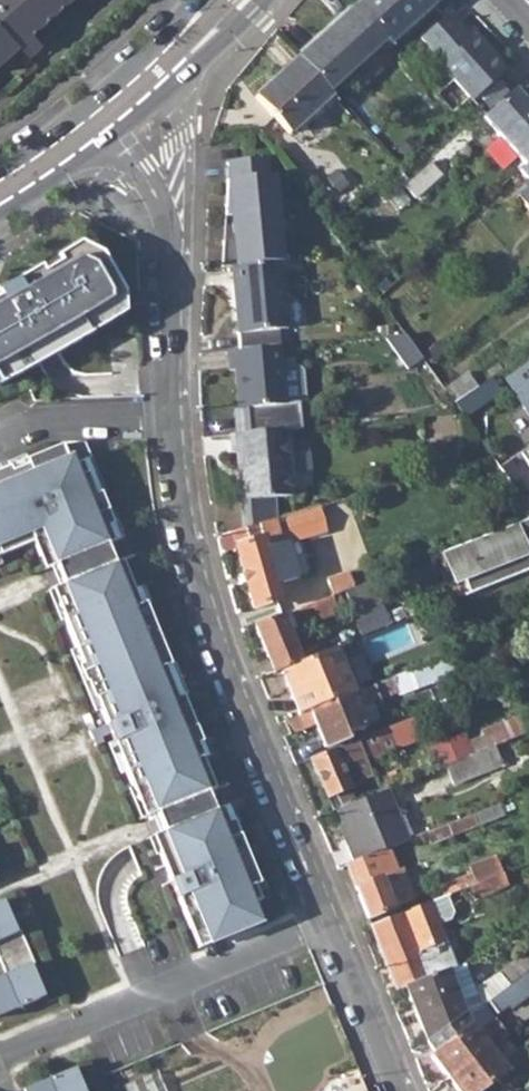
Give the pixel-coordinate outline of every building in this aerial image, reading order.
[(15,42),(18,47),(26,54),(61,22),(51,10),(62,0),(0,0),(0,56),(15,42)] [(388,43),(434,2),(432,0),(364,0),(355,7),(384,40),(388,43)] [(298,60),(327,92),(384,40),(355,7),(298,60)] [(443,19),(419,41),(442,67),(440,70),(470,104),(503,74),(472,39),(466,45),(443,19)] [(18,47),(15,42),(0,56),(0,63),(18,47)] [(256,98),(288,135),(331,96),(327,92),(298,60),(256,98)] [(525,166),(528,162),(528,107),(516,93),(485,121),(525,166)] [(231,217),(276,212),(273,175),(267,175),(265,157),(227,160),(228,178),(225,179),(227,203),(224,203),(223,218),(231,217)] [(525,166),(520,170),(528,180),(528,162),(525,166)] [(430,163),(404,186),(416,199),(441,176),(430,163)] [(323,184),(338,200),(351,188),(335,172),(323,184)] [(528,180),(526,184),(528,187),(520,196),(528,206),(528,180)] [(278,261),(281,261),(276,212),(231,217),(232,241),(221,241),(220,268),(230,267),(278,261)] [(231,217),(223,218),(221,241),(232,241),(231,217)] [(94,337),(89,330),(125,302),(102,259),(81,249),(0,294),(0,390),(94,337)] [(230,267),(239,333),(241,351),(277,346),(275,328),(287,326),(278,261),(230,267)] [(89,330),(94,337),(126,320),(125,302),(89,330)] [(401,330),(382,332),(404,364),(418,354),(401,330)] [(284,406),(277,346),(241,351),(225,353),(227,374),(235,373),(239,411),(234,411),(237,438),(286,432),(302,430),(299,404),(284,406)] [(504,379),(528,416),(528,362),(504,379)] [(286,375),(292,403),(307,399),(301,371),(286,375)] [(454,404),(464,418),(502,392),(492,378),(454,404)] [(238,458),(247,529),(261,525),(273,521),(275,521),(278,520),(276,502),(293,500),(291,478),(305,477),(310,471),(308,449),(302,444),(288,446),(286,432),(237,438),(230,439),(233,459),(238,458)] [(106,548),(115,544),(109,529),(114,528),(100,496),(96,498),(82,465),(92,461),(85,445),(67,446),(26,463),(28,468),(12,474),(10,470),(0,474),(0,558),(41,541),(53,569),(55,568),(106,548)] [(519,453),(528,467),(528,447),(519,453)] [(28,468),(26,463),(10,470),(12,474),(28,468)] [(513,518),(528,508),(508,480),(493,490),(513,518)] [(319,507),(283,518),(291,542),(326,532),(319,507)] [(441,552),(453,582),(461,579),(468,596),(528,571),(528,562),(524,550),(528,548),(528,517),(441,552)] [(233,533),(253,611),(280,603),(276,588),(297,582),(286,546),(282,547),(275,521),(273,521),(261,525),(247,529),(233,533)] [(114,528),(109,529),(115,544),(119,542),(114,528)] [(63,587),(114,567),(108,552),(106,548),(55,568),(57,573),(63,587)] [(156,814),(207,793),(215,789),(203,760),(197,746),(202,743),(183,697),(178,699),(172,684),(166,669),(170,667),(145,605),(141,607),(134,593),(122,563),(114,567),(63,587),(60,588),(66,603),(58,607),(83,667),(87,666),(100,698),(96,700),(108,728),(97,732),(90,715),(84,719),(95,747),(103,743),(102,738),(111,735),(114,743),(118,742),(124,756),(120,757),(139,803),(146,800),(153,816),(156,814)] [(340,593),(341,592),(352,588),(345,573),(325,581),(332,596),(340,593)] [(53,592),(58,607),(66,603),(60,588),(53,592)] [(141,607),(145,605),(139,590),(134,593),(141,607)] [(345,603),(340,593),(332,596),(299,610),(255,627),(274,675),(281,672),(318,658),(311,642),(318,639),(312,623),(339,613),(336,606),(345,603)] [(281,672),(298,716),(351,694),(334,650),(318,658),(281,672)] [(395,674),(401,692),(462,672),(456,654),(395,674)] [(83,667),(96,700),(100,698),(87,666),(83,667)] [(166,669),(172,684),(176,682),(170,667),(166,669)] [(344,734),(362,726),(356,712),(369,706),(392,697),(389,690),(395,688),(392,678),(351,694),(298,716),(282,722),(289,736),(313,727),(323,747),(345,737),(344,734)] [(362,726),(369,723),(376,720),(369,706),(356,712),(362,726)] [(409,719),(389,727),(374,734),(310,759),(330,811),(335,809),(355,801),(349,787),(356,784),(354,780),(369,774),(363,759),(416,738),(409,719)] [(434,747),(442,766),(446,764),(470,755),(462,735),(434,747)] [(120,757),(124,756),(118,742),(114,743),(120,757)] [(197,746),(203,760),(208,757),(202,743),(197,746)] [(446,764),(454,783),(485,770),(478,752),(470,755),(446,764)] [(394,769),(377,775),(382,790),(386,789),(400,783),(394,769)] [(345,846),(352,862),(391,846),(406,840),(386,789),(382,790),(355,801),(335,809),(348,844),(345,846)] [(215,812),(207,793),(156,814),(163,833),(215,812)] [(145,818),(153,816),(146,800),(139,803),(145,818)] [(430,830),(434,840),(506,811),(502,802),(430,830)] [(223,809),(229,823),(233,821),(228,806),(223,809)] [(223,809),(215,812),(163,833),(160,835),(166,849),(159,852),(191,929),(201,924),(209,944),(260,923),(252,904),(260,901),(255,886),(259,884),(233,821),(229,823),(223,809)] [(153,837),(159,852),(166,849),(160,835),(153,837)] [(401,870),(391,846),(352,862),(347,864),(369,918),(415,900),(416,896),(406,868),(401,870)] [(437,878),(444,896),(479,882),(471,864),(437,878)] [(265,898),(259,884),(255,886),(260,901),(265,898)] [(372,925),(398,990),(406,987),(450,968),(458,965),(433,900),(372,925)] [(27,948),(20,933),(14,935),(1,903),(0,904),(0,959),(27,948)] [(198,949),(209,944),(201,924),(191,929),(198,949)] [(27,948),(0,959),(0,963),(6,977),(0,979),(0,1018),(42,1000),(28,968),(34,966),(27,948)] [(406,987),(427,1042),(465,1014),(467,1013),(450,968),(406,987)] [(499,1012),(511,1003),(513,1006),(528,994),(528,971),(491,1000),(499,1012)] [(491,1048),(484,1039),(473,1025),(468,1017),(465,1014),(427,1042),(437,1053),(433,1055),(451,1079),(491,1048)] [(485,1017),(473,1025),(484,1039),(496,1031),(485,1017)] [(515,1062),(506,1068),(498,1057),(491,1048),(451,1079),(460,1090),(495,1090),(502,1086),(528,1065),(528,1051),(515,1062)] [(507,1051),(498,1057),(506,1068),(515,1062),(507,1051)] [(528,1080),(528,1065),(502,1086),(505,1090),(514,1090),(528,1080)] [(73,1068),(25,1088),(26,1090),(82,1090),(73,1068)] [(130,1080),(133,1090),(172,1090),(165,1069),(130,1080)]
